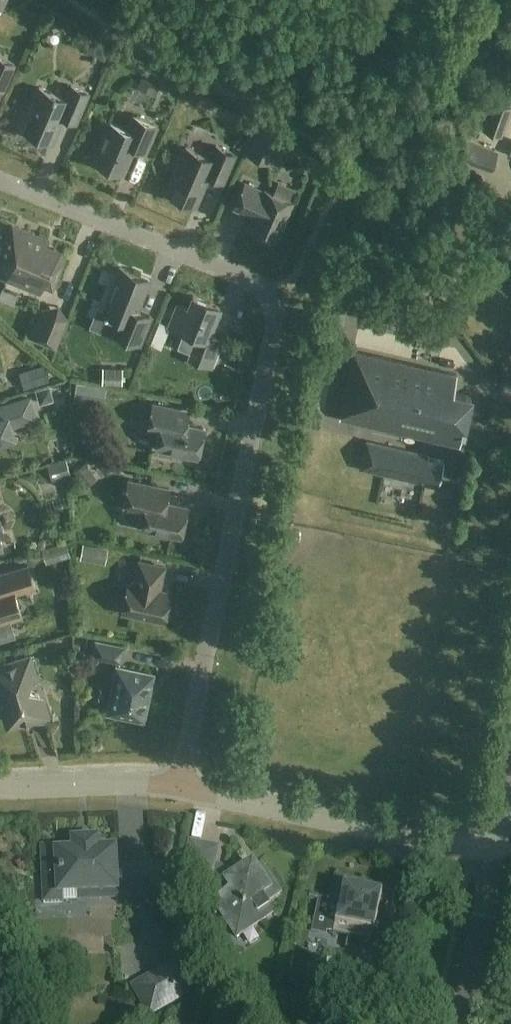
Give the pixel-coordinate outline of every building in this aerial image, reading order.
[(12,0),(0,0),(0,8),(7,11),(12,0)] [(3,91),(15,64),(0,58),(0,90),(3,91)] [(506,68),(495,95),(510,102),(510,70),(506,68)] [(89,94),(71,86),(66,99),(39,88),(27,117),(29,118),(23,132),(52,144),(63,118),(76,124),(89,94)] [(483,96),(471,126),(501,137),(510,110),(510,106),(483,96)] [(157,126),(133,115),(127,130),(110,123),(93,163),(122,175),(134,148),(146,153),(157,126)] [(281,141),(256,131),(246,155),(271,165),(281,141)] [(235,155),(216,147),(211,159),(186,148),(166,193),(196,206),(209,176),(223,183),(235,155)] [(265,193),(245,184),(235,208),(254,217),(249,229),(277,241),(293,203),(265,191),(265,193)] [(12,225),(5,243),(0,245),(0,266),(6,280),(39,293),(42,286),(53,290),(64,261),(61,252),(46,246),(48,239),(12,225)] [(150,280),(120,268),(102,312),(117,318),(111,334),(140,345),(152,317),(138,312),(150,280)] [(365,304),(361,321),(363,321),(402,330),(409,298),(368,289),(365,304)] [(220,308),(193,297),(188,309),(178,305),(169,327),(198,338),(189,360),(211,368),(221,342),(208,337),(220,308)] [(67,320),(41,310),(29,339),(56,350),(67,320)] [(244,352),(228,345),(220,365),(236,371),(244,352)] [(457,375),(354,352),(340,419),(460,446),(463,432),(464,432),(472,396),(454,392),(457,375)] [(51,374),(32,381),(35,389),(54,382),(51,374)] [(29,400),(0,408),(0,440),(14,436),(11,427),(35,419),(29,400)] [(181,410),(153,404),(147,431),(158,433),(155,449),(198,458),(204,429),(178,424),(181,410)] [(430,456),(367,442),(361,470),(386,476),(399,478),(423,484),(424,481),(440,484),(445,464),(429,460),(430,456)] [(42,472),(42,493),(73,493),(73,472),(42,472)] [(160,488),(128,481),(123,509),(142,514),(139,529),(181,538),(188,508),(157,502),(160,488)] [(111,566),(111,545),(87,545),(86,565),(111,566)] [(164,568),(139,563),(134,586),(128,585),(122,612),(164,621),(170,594),(159,591),(164,568)] [(15,596),(34,590),(27,567),(0,575),(0,587),(1,590),(0,590),(0,623),(21,617),(15,596)] [(124,647),(95,641),(92,657),(121,662),(124,647)] [(28,659),(0,667),(0,688),(2,689),(0,693),(0,699),(6,702),(4,705),(9,723),(44,713),(28,659)] [(153,675),(117,668),(108,713),(143,720),(153,675)] [(42,738),(47,758),(57,755),(53,736),(42,738)] [(217,848),(190,842),(184,870),(212,875),(224,894),(213,901),(236,937),(272,914),(265,903),(274,897),(272,894),(273,889),(276,887),(266,872),(260,876),(252,864),(240,872),(236,866),(226,872),(222,866),(214,864),(217,848)] [(95,854),(95,844),(75,845),(75,855),(46,856),(47,880),(48,903),(91,901),(140,899),(158,899),(156,869),(138,869),(113,871),(112,853),(95,854)] [(363,884),(337,878),(332,903),(339,905),(333,935),(371,942),(373,934),(374,935),(382,896),(362,891),(363,884)] [(186,961),(135,987),(151,1020),(203,994),(186,961)]
